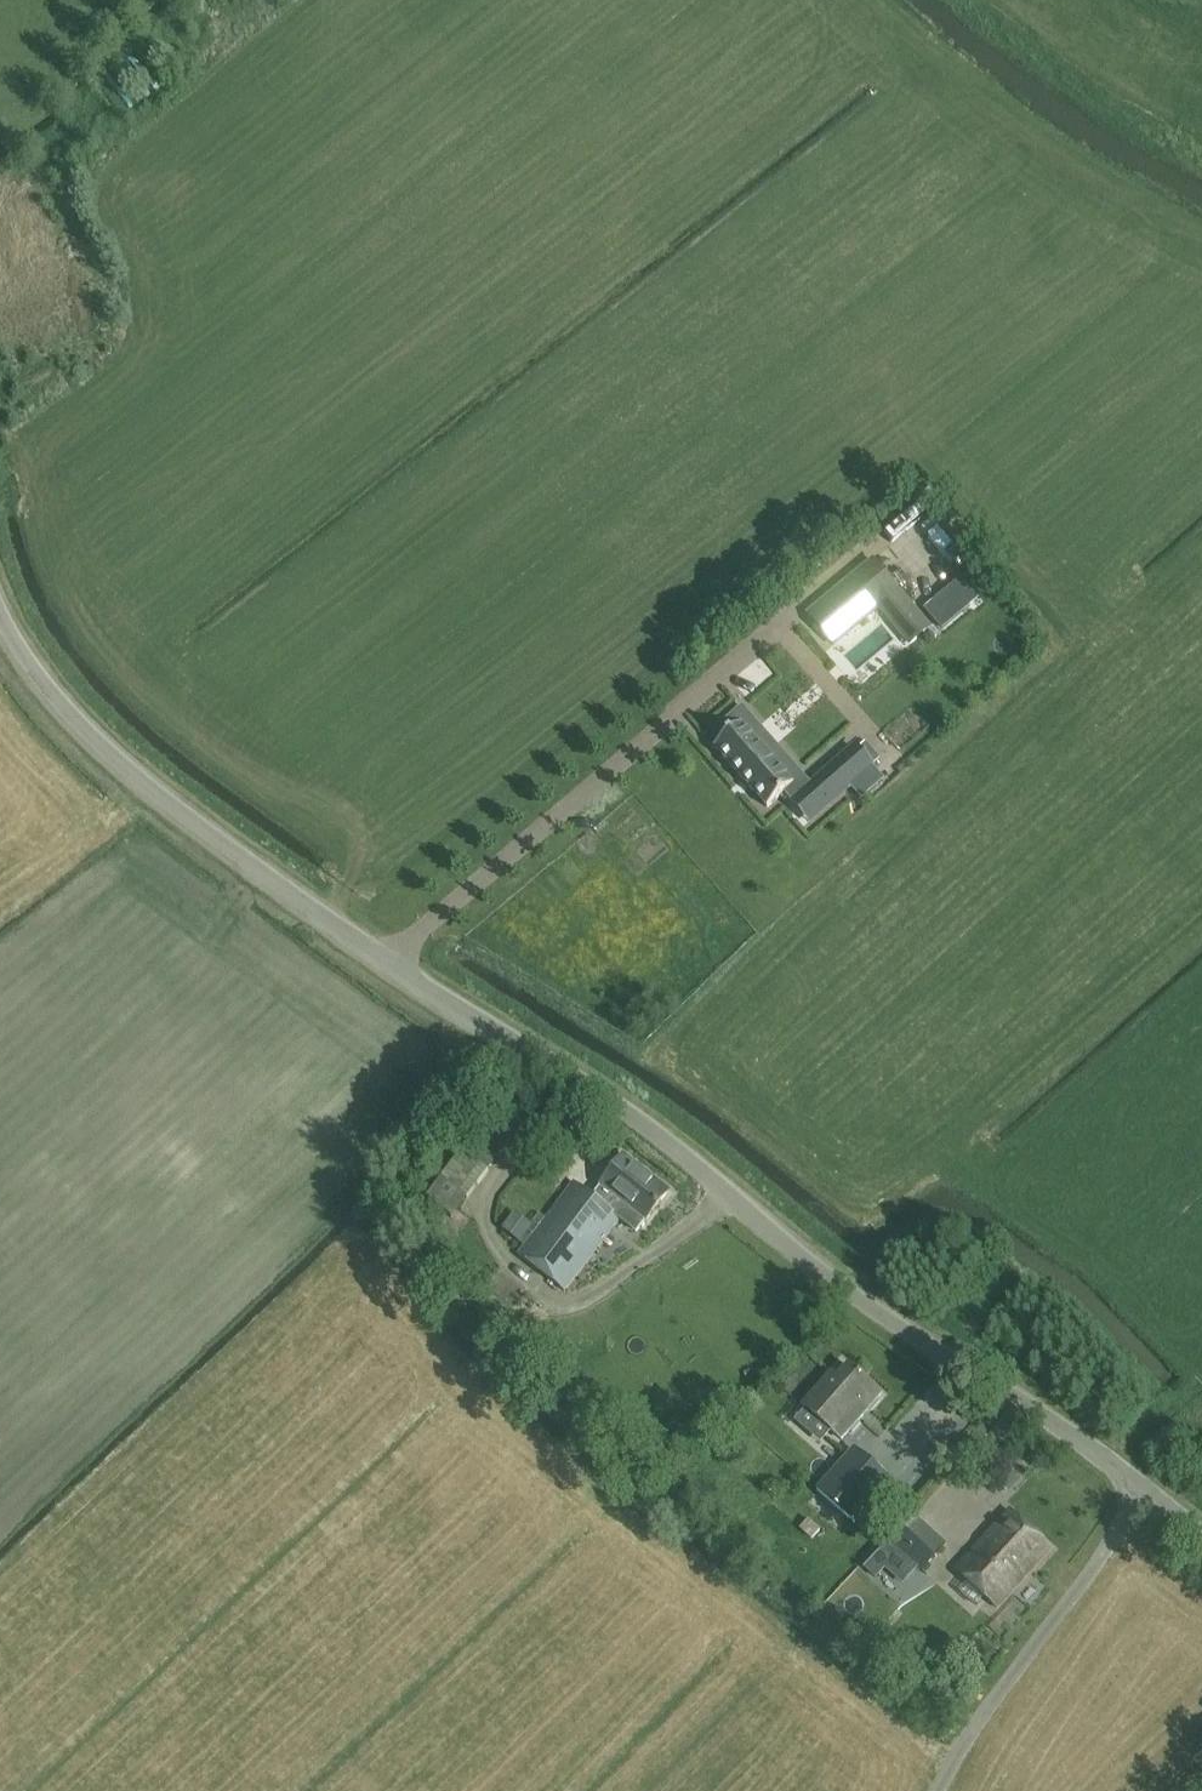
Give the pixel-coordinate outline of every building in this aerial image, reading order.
[(910,644),(929,628),(872,561),(808,615),(834,645),(878,607),(910,644)] [(784,793),(799,780),(771,748),(766,753),(749,734),(759,726),(742,708),(724,723),(732,732),(714,748),(767,808),(784,793)] [(802,777),(799,780),(784,793),(793,802),(800,796),(804,801),(808,798),(820,812),(850,786),(855,792),(876,773),(854,748),(810,786),(802,777)] [(505,1095),(462,1152),(440,1180),(467,1200),(531,1115),(505,1095)] [(636,1233),(645,1221),(646,1222),(670,1192),(624,1157),(601,1187),(604,1189),(595,1200),(573,1183),(518,1256),(564,1291),(619,1220),(636,1233)] [(882,1395),(848,1366),(837,1379),(831,1374),(803,1407),(835,1434),(859,1405),(867,1412),(882,1395)] [(891,1483),(854,1449),(818,1490),(856,1523),(891,1483)] [(998,1608),(1051,1550),(1010,1512),(956,1569),(998,1608)] [(910,1520),(890,1541),(924,1571),(943,1549),(910,1520)] [(888,1543),(840,1569),(848,1585),(838,1591),(854,1620),(896,1598),(880,1568),(896,1559),(888,1543)]
